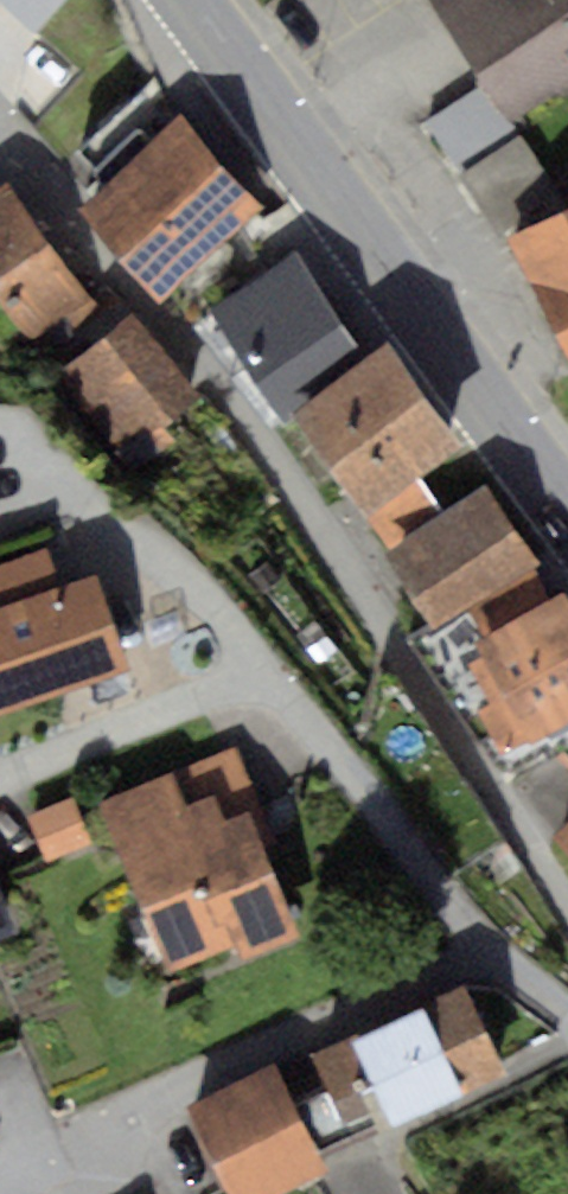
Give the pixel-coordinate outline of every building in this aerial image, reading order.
[(39,35),(75,0),(6,0),(39,35)] [(522,124),(567,93),(567,0),(437,0),(522,124)] [(465,158),(510,121),(483,89),(438,126),(465,158)] [(189,117),(85,209),(164,297),(268,206),(189,117)] [(0,281),(0,293),(42,350),(100,308),(14,192),(0,203),(0,250),(15,270),(0,281)] [(516,238),(567,343),(567,212),(516,238)] [(301,265),(218,321),(278,410),(361,353),(301,265)] [(136,328),(61,388),(133,476),(207,415),(136,328)] [(397,342),(294,409),(377,536),(434,499),(421,479),(467,449),(397,342)] [(495,488),(394,556),(442,627),(543,559),(495,488)] [(0,606),(0,715),(133,670),(100,572),(0,606)] [(480,643),(511,699),(484,714),(507,754),(567,720),(567,594),(480,643)] [(178,776),(102,808),(174,976),(237,949),(244,966),(305,939),(254,823),(231,833),(219,806),(195,816),(178,776)] [(80,807),(38,824),(55,866),(97,849),(80,807)] [(17,934),(0,889),(0,941),(17,934)] [(474,995),(428,1015),(463,1098),(514,1077),(474,995)] [(425,1008),(356,1037),(394,1127),(463,1098),(428,1015),(425,1008)] [(356,1037),(277,1075),(322,1163),(394,1127),(356,1037)] [(190,1110),(233,1193),(283,1193),(327,1172),(322,1163),(277,1075),(273,1067),(190,1110)]
